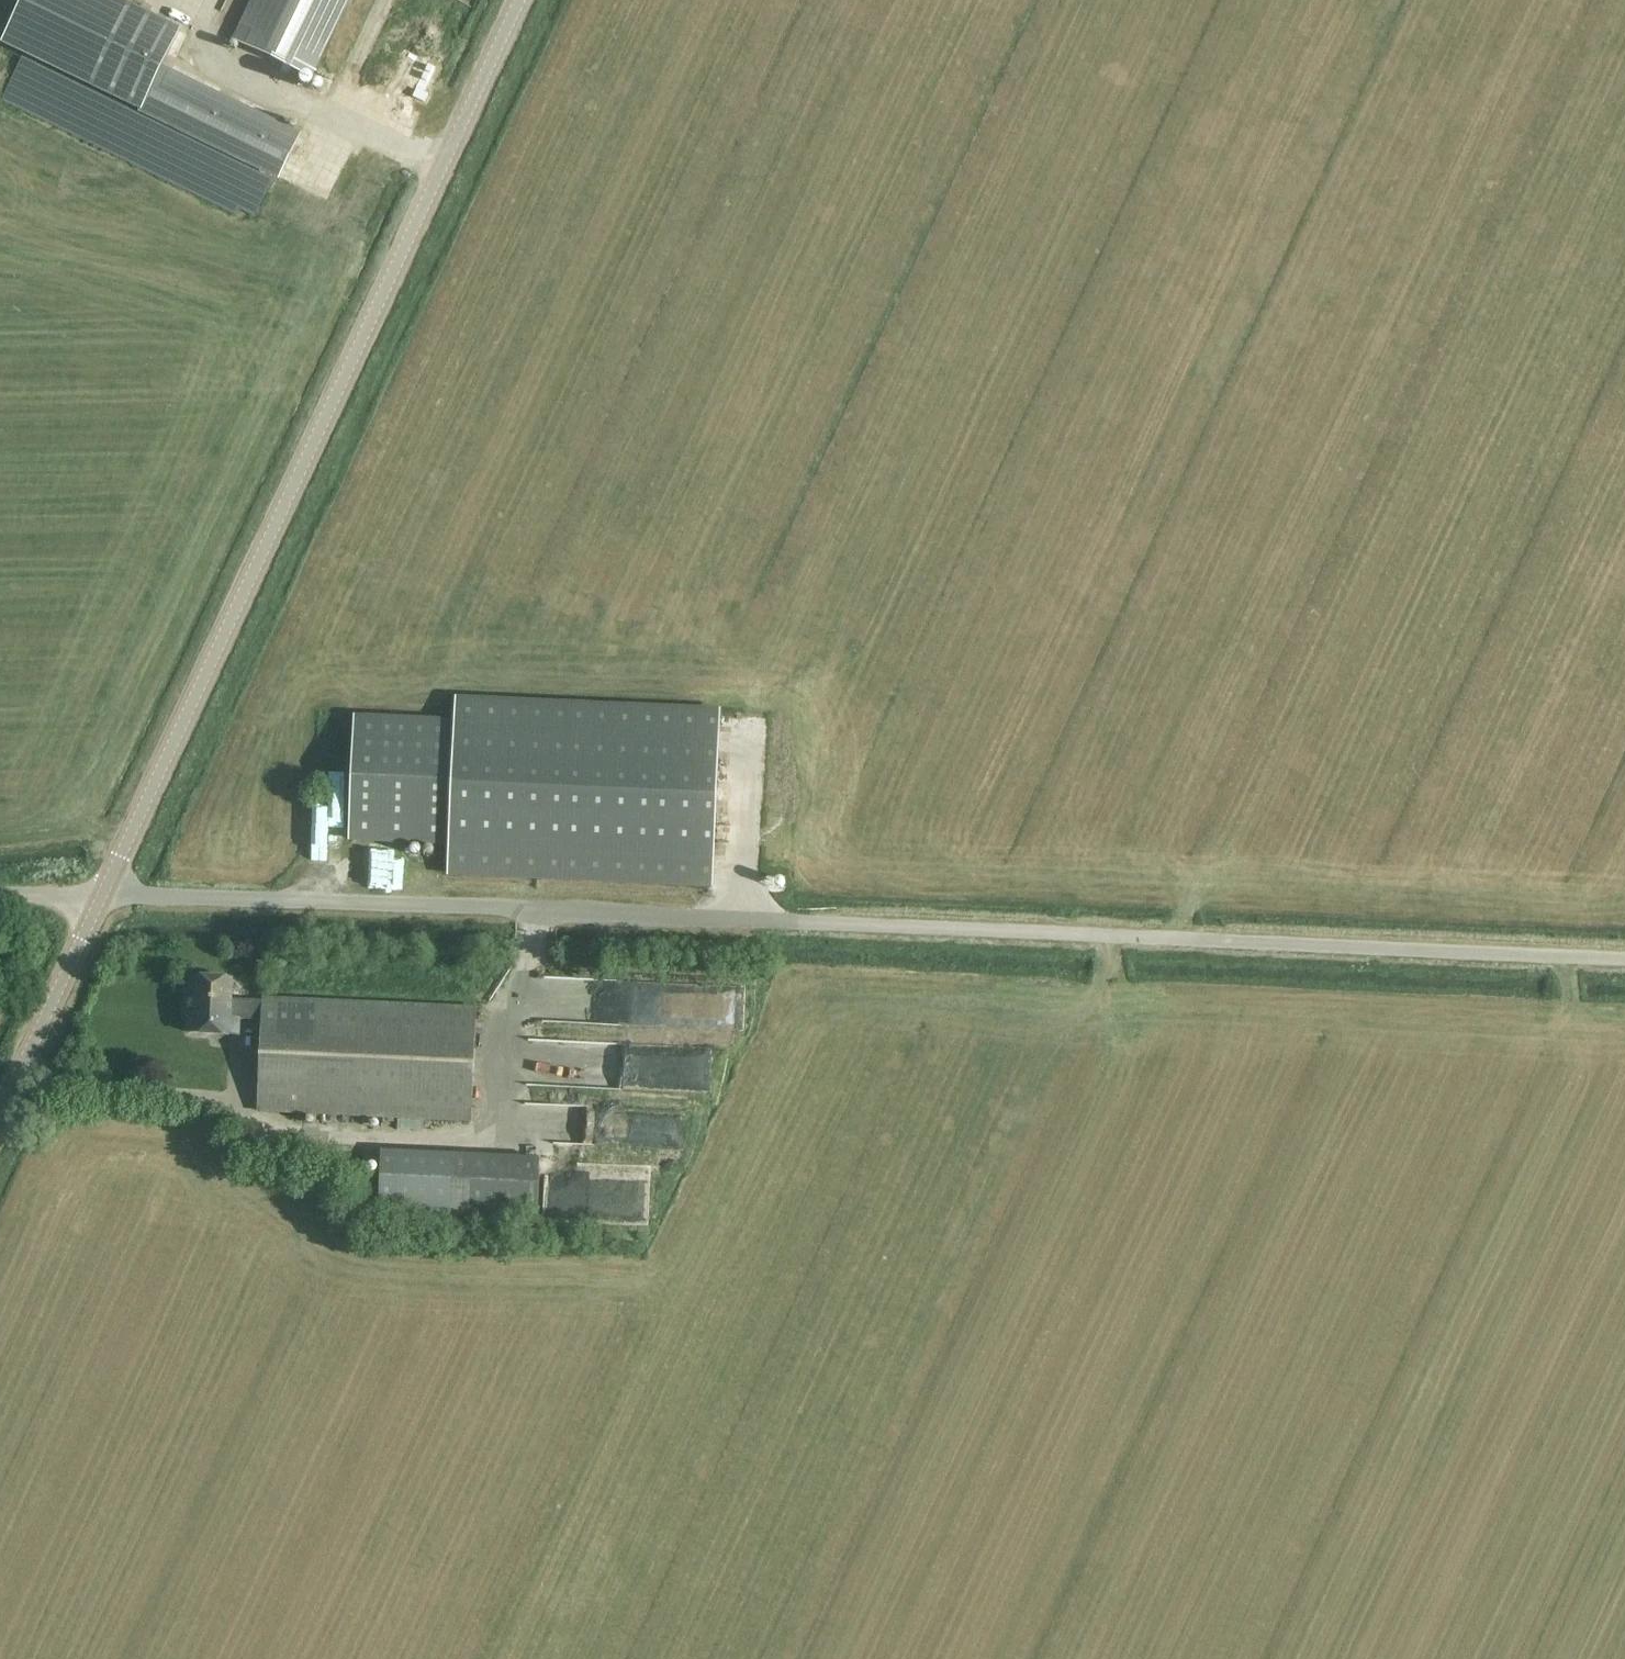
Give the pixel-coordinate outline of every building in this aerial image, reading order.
[(233,39),(291,67),(310,76),(348,0),(251,0),(233,39)] [(159,69),(140,109),(280,177),(291,153),(294,147),(299,137),(159,69)] [(348,838),(449,842),(447,872),(713,884),(720,711),(455,699),(454,722),(354,718),(348,838)] [(392,860),(392,845),(349,846),(350,894),(414,892),(414,860),(392,860)] [(234,979),(187,977),(186,999),(190,999),(189,1033),(230,1035),(230,1019),(261,1020),(257,1110),(471,1120),(477,1007),(263,998),(263,1000),(233,999),(234,979)] [(596,1136),(595,1111),(550,1113),(551,1138),(596,1136)] [(539,1158),(382,1151),(379,1221),(537,1228),(539,1158)] [(648,1172),(599,1170),(598,1209),(615,1210),(615,1221),(647,1222),(648,1172)]
